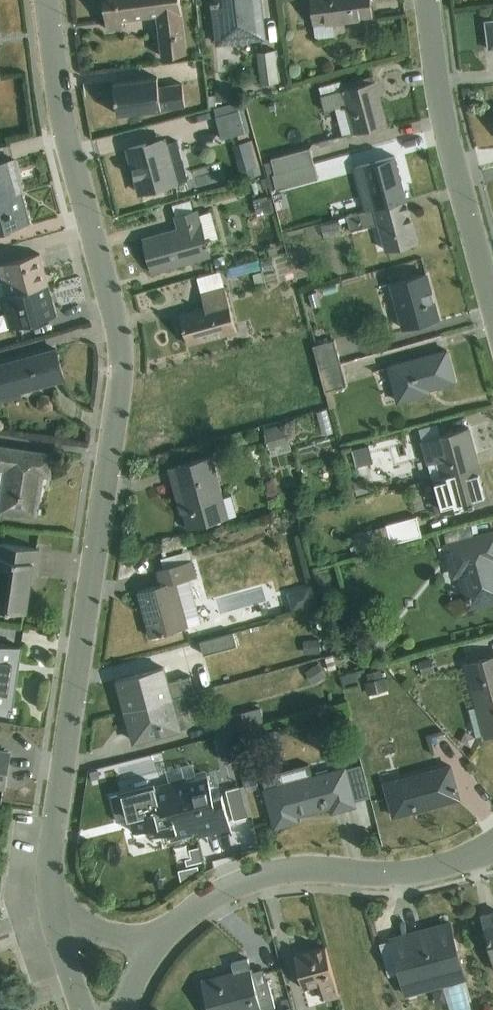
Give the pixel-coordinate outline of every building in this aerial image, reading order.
[(107,30),(123,28),(122,20),(155,16),(161,57),(187,54),(180,0),(103,0),(107,30)] [(218,46),(265,40),(260,0),(212,0),(218,46)] [(315,38),(334,36),(332,22),(373,17),(371,0),(310,0),(315,38)] [(274,50),(256,53),(260,84),(279,82),(274,50)] [(343,90),(320,96),(324,112),(335,109),(342,138),(386,126),(373,77),(342,85),(343,90)] [(158,78),(114,83),(118,115),(185,107),(182,83),(159,86),(158,78)] [(215,96),(207,96),(209,108),(216,106),(216,102),(237,101),(237,89),(215,89),(215,96)] [(236,102),(214,108),(222,139),(249,132),(243,109),(238,110),(236,102)] [(167,139),(128,149),(139,194),(188,180),(177,141),(168,143),(167,139)] [(252,141),(233,146),(240,171),(259,166),(252,141)] [(267,176),(314,164),(310,148),(270,159),(271,162),(263,164),(267,176)] [(365,212),(406,201),(395,158),(353,169),(365,212)] [(23,193),(14,160),(0,164),(0,199),(23,193)] [(314,164),(267,176),(270,190),(275,189),(276,190),(318,179),(314,164)] [(267,199),(253,202),(258,219),(273,216),(272,214),(275,213),(268,186),(263,187),(267,199)] [(0,199),(0,232),(32,224),(23,193),(0,199)] [(175,216),(193,211),(190,201),(172,206),(175,216)] [(406,201),(365,212),(347,217),(351,232),(378,225),(385,252),(417,243),(406,201)] [(331,205),(318,208),(321,221),(334,217),(331,205)] [(193,211),(175,216),(174,217),(177,230),(144,239),(153,273),(212,257),(209,245),(214,244),(213,240),(218,238),(211,213),(200,216),(198,210),(193,211)] [(338,223),(321,227),(324,239),(341,234),(338,223)] [(48,285),(40,254),(0,265),(0,275),(2,282),(0,283),(0,298),(2,298),(48,285)] [(205,308),(173,317),(177,332),(184,330),(188,345),(236,332),(220,274),(198,280),(205,308)] [(426,274),(389,284),(402,331),(438,321),(426,274)] [(48,285),(2,298),(11,328),(57,316),(48,285)] [(319,370),(341,364),(334,341),(313,347),(319,370)] [(22,398),(21,392),(65,380),(57,350),(0,365),(0,404),(22,398)] [(446,351),(387,368),(397,405),(432,395),(430,390),(455,383),(446,351)] [(341,364),(319,370),(326,393),(347,387),(341,364)] [(318,405),(305,407),(310,429),(322,426),(318,405)] [(284,424),(264,430),(272,457),(291,451),(284,424)] [(421,442),(441,437),(437,425),(417,430),(421,442)] [(441,437),(421,442),(431,480),(479,467),(468,429),(441,437)] [(346,462),(362,457),(358,441),(342,446),(346,462)] [(2,492),(0,504),(0,512),(36,517),(43,475),(51,476),(54,455),(0,447),(0,492),(2,492)] [(213,456),(168,468),(178,502),(180,502),(188,529),(237,516),(231,496),(224,498),(213,456)] [(479,467),(431,480),(441,515),(488,502),(484,485),(482,486),(479,475),(481,475),(479,467)] [(365,480),(353,484),(357,496),(369,492),(365,480)] [(365,536),(352,539),(355,552),(370,548),(370,550),(391,544),(392,545),(422,537),(417,517),(363,532),(365,536)] [(448,547),(475,540),(471,526),(444,533),(448,547)] [(448,547),(444,548),(452,580),(459,579),(466,608),(492,601),(492,535),(475,540),(448,547)] [(26,612),(32,576),(35,577),(39,550),(0,544),(0,609),(26,612)] [(163,569),(192,561),(189,552),(161,559),(163,569)] [(192,561),(163,569),(157,571),(161,585),(138,592),(151,638),(201,624),(189,579),(197,577),(193,560),(192,561)] [(309,588),(287,594),(293,611),(314,605),(309,588)] [(270,592),(262,612),(276,617),(284,598),(270,592)] [(384,623),(355,651),(368,665),(396,637),(384,623)] [(234,633),(200,642),(204,655),(237,646),(234,633)] [(319,640),(304,641),(304,655),(320,654),(319,640)] [(12,707),(21,648),(0,645),(0,705),(12,707)] [(464,665),(476,708),(469,709),(477,737),(483,735),(484,738),(492,736),(492,657),(464,665)] [(431,658),(419,661),(423,676),(435,673),(431,658)] [(319,664),(306,672),(313,685),(327,676),(319,664)] [(126,711),(183,695),(195,692),(190,677),(170,682),(166,667),(117,680),(126,711)] [(368,683),(365,684),(368,696),(388,690),(385,679),(383,679),(380,670),(366,674),(368,683)] [(183,695),(126,711),(134,742),(192,726),(183,695)] [(230,733),(237,731),(264,723),(260,708),(212,721),(216,736),(230,733)] [(237,731),(230,733),(236,756),(243,782),(250,780),(237,731)] [(230,733),(216,736),(222,760),(236,756),(230,733)] [(4,789),(9,753),(0,752),(0,788),(4,789)] [(208,776),(210,788),(219,786),(214,769),(206,771),(206,769),(195,772),(193,763),(167,770),(169,782),(196,776),(196,779),(208,776)] [(277,777),(263,781),(275,827),(296,821),(295,816),(332,806),(333,812),(354,806),(344,767),(313,775),(310,763),(276,772),(277,777)] [(450,765),(384,783),(394,817),(459,799),(450,765)] [(107,784),(110,799),(125,796),(130,818),(124,820),(124,822),(150,815),(155,835),(149,837),(150,839),(176,832),(178,839),(194,835),(193,833),(203,830),(206,843),(208,842),(206,836),(229,830),(231,836),(232,836),(222,792),(212,795),(210,788),(208,776),(196,779),(125,795),(121,779),(107,783),(107,784)] [(110,799),(107,784),(96,787),(100,801),(110,799)] [(240,787),(226,790),(234,821),(247,817),(240,787)] [(482,915),(492,956),(492,912),(482,915)] [(391,941),(399,973),(406,997),(444,987),(446,995),(468,989),(450,923),(449,924),(450,928),(423,935),(422,931),(391,939),(391,941)] [(450,928),(449,924),(422,931),(423,935),(450,928)] [(399,973),(391,941),(379,944),(384,964),(387,976),(399,973)] [(325,948),(295,956),(304,990),(321,985),(326,1002),(339,998),(325,948)] [(252,972),(248,959),(231,964),(234,974),(203,983),(202,981),(201,981),(209,1009),(248,1009),(261,1007),(262,1009),(268,1009),(275,1008),(268,981),(267,981),(255,985),(252,972)] [(255,985),(267,981),(264,969),(252,972),(255,985)]
